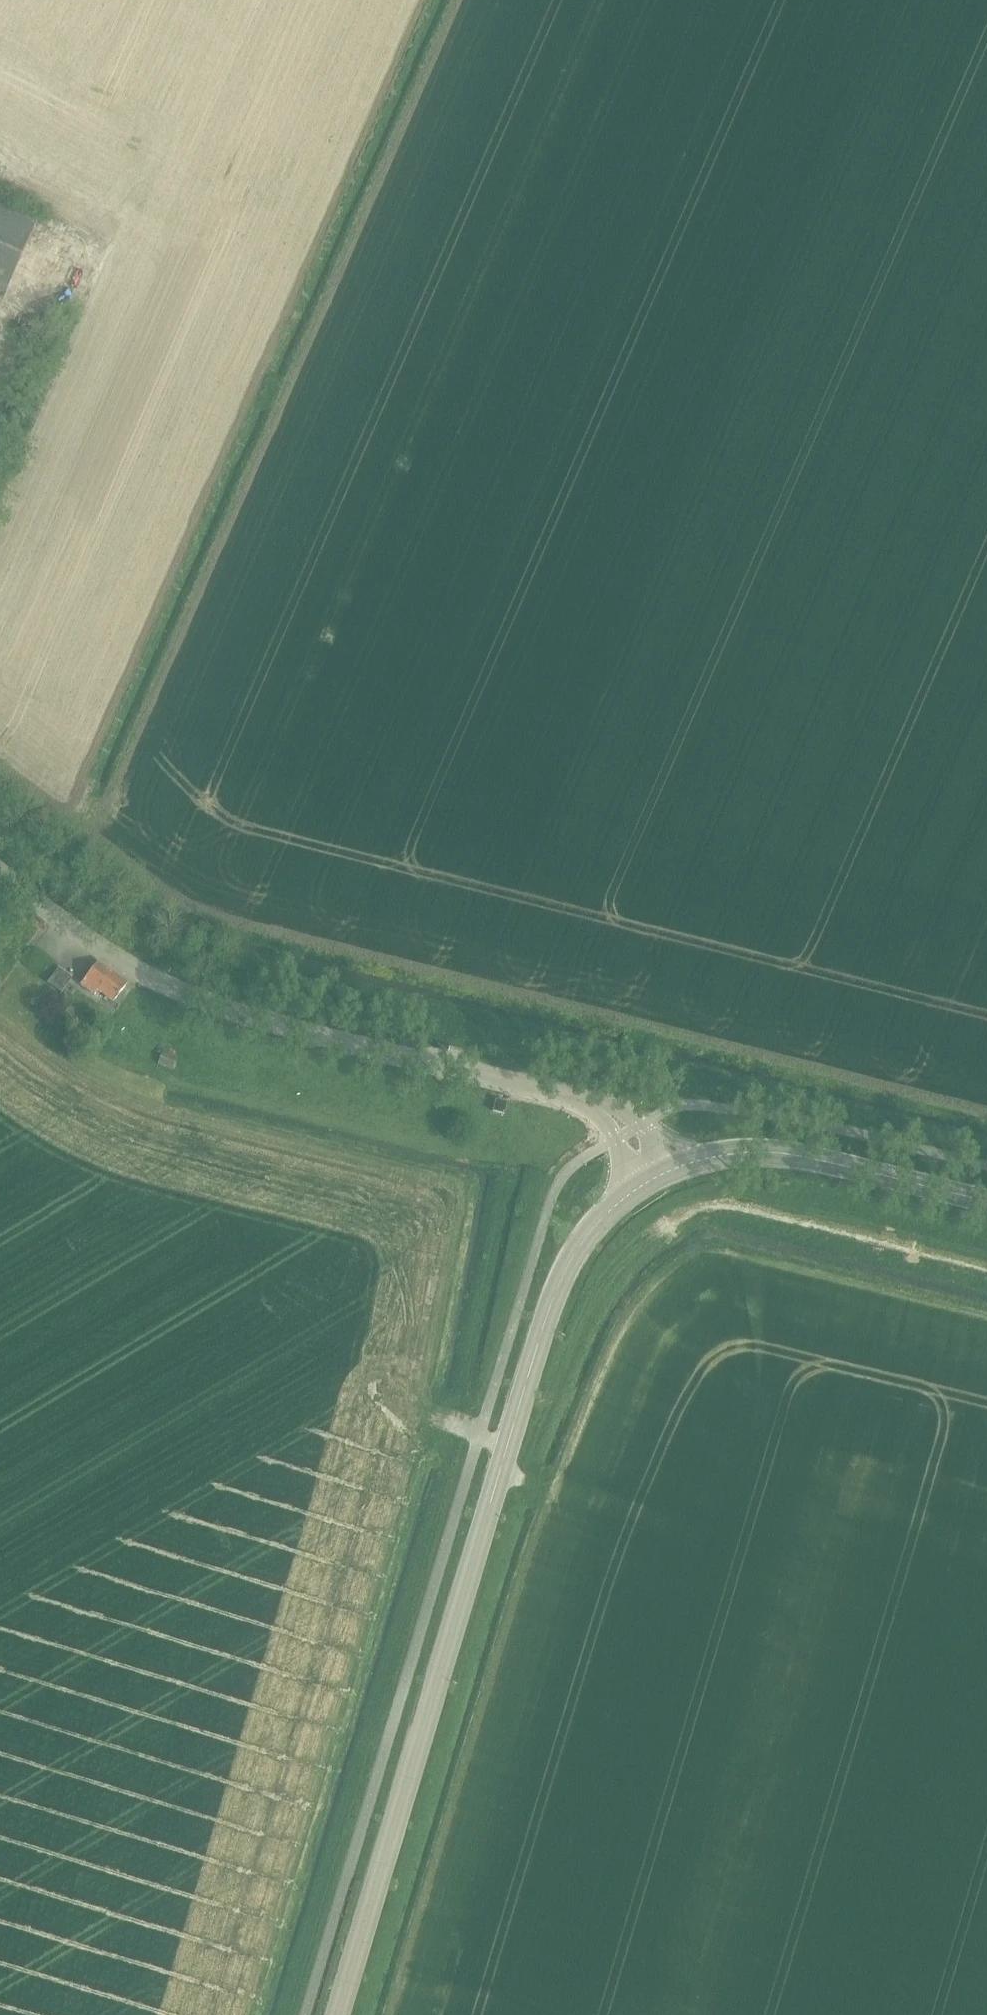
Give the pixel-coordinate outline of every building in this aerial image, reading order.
[(5,294),(37,220),(0,204),(0,292),(5,294)] [(98,961),(81,984),(95,994),(99,990),(115,1001),(128,982),(98,961)] [(62,993),(72,978),(73,977),(58,967),(47,983),(62,993)] [(162,1051),(157,1064),(172,1069),(177,1057),(162,1051)] [(495,1099),(493,1111),(506,1113),(508,1101),(495,1099)]
